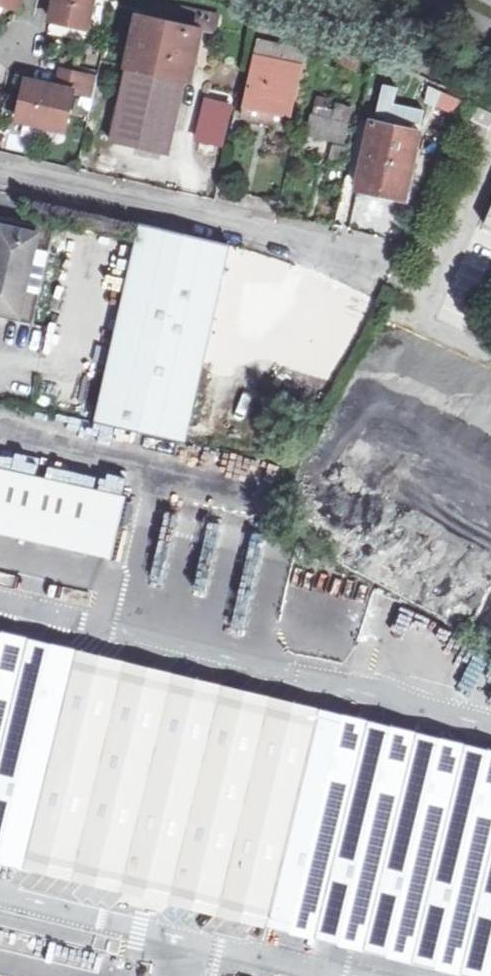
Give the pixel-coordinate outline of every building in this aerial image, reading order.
[(22,13),(25,0),(0,0),(0,6),(22,13)] [(54,24),(91,32),(98,0),(60,0),(54,24)] [(108,148),(166,162),(195,32),(208,35),(213,15),(179,7),(173,33),(136,25),(108,148)] [(313,48),(316,34),(303,31),(299,45),(313,48)] [(244,102),(287,112),(300,51),(258,41),(244,102)] [(336,66),(352,75),(357,60),(341,52),(336,66)] [(77,95),(97,100),(100,82),(66,74),(62,91),(31,84),(23,119),(70,129),(77,95)] [(423,106),(437,111),(440,97),(426,92),(423,106)] [(196,140),(221,145),(229,109),(204,104),(196,140)] [(306,130),(341,138),(345,119),(339,117),(340,110),(311,104),(306,130)] [(358,184),(404,194),(420,130),(372,118),(358,184)] [(35,325),(56,231),(0,219),(0,318),(35,325)] [(231,243),(141,223),(95,424),(184,445),(231,243)] [(306,552),(268,531),(0,469),(0,536),(149,570),(137,615),(283,650),(306,552)] [(0,647),(0,852),(490,968),(490,763),(0,647)]
